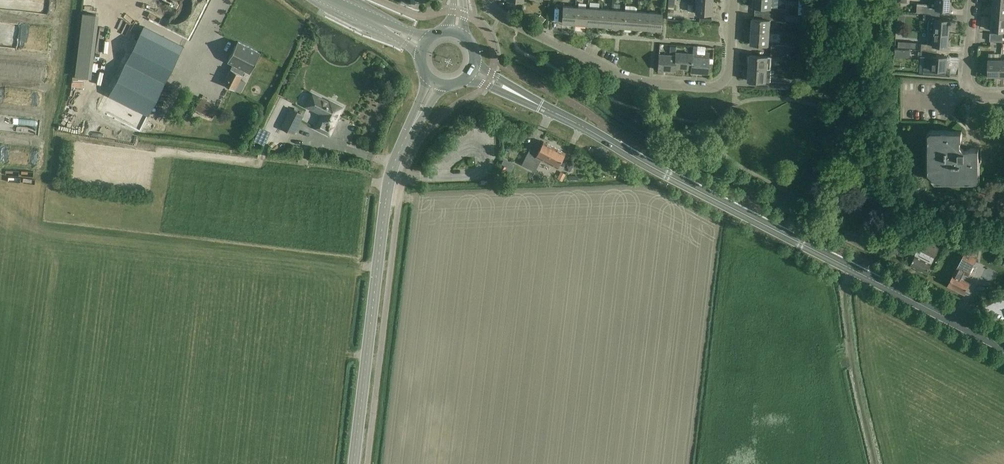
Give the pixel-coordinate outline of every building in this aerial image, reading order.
[(76,73),(92,74),(98,0),(81,0),(76,73)] [(712,1),(695,0),(694,13),(712,14),(712,1)] [(758,13),(786,15),(786,8),(778,8),(779,0),(753,0),(753,7),(758,7),(758,13)] [(924,14),(940,15),(940,9),(951,10),(952,0),(930,0),(930,4),(917,3),(917,12),(925,13),(924,14)] [(991,18),(1003,19),(1003,6),(992,5),(991,18)] [(561,23),(574,24),(575,7),(563,6),(561,23)] [(574,24),(586,25),(587,8),(575,7),(574,24)] [(586,25),(599,26),(600,9),(587,8),(586,25)] [(599,26),(611,27),(612,10),(600,9),(599,26)] [(611,27),(623,28),(624,10),(612,10),(611,27)] [(623,28),(636,28),(637,11),(624,10),(623,28)] [(636,28),(648,29),(649,12),(637,11),(636,28)] [(649,12),(648,29),(660,30),(661,13),(649,12)] [(786,21),(786,15),(758,13),(755,13),(755,19),(752,18),(751,31),(769,32),(770,26),(769,26),(769,20),(786,21)] [(929,21),(928,32),(949,34),(950,20),(939,19),(940,15),(924,14),(924,21),(929,21)] [(991,18),(990,30),(1003,31),(1003,19),(991,18)] [(144,26),(108,96),(148,116),(184,46),(144,26)] [(769,32),(751,31),(750,44),(768,45),(769,32)] [(922,45),(922,51),(937,52),(937,46),(948,47),(949,34),(928,32),(927,45),(922,45)] [(990,41),(1000,42),(1003,42),(1003,34),(990,33),(990,41)] [(233,64),(223,84),(234,90),(235,89),(241,92),(246,81),(240,78),(244,70),(250,72),(260,53),(237,41),(227,61),(233,64)] [(937,52),(922,51),(922,56),(926,57),(924,74),(920,74),(951,77),(951,76),(945,76),(946,70),(947,57),(937,56),(937,52)] [(675,68),(691,69),(692,57),(692,54),(675,53),(675,56),(675,68)] [(675,71),(675,68),(675,56),(659,54),(658,70),(675,71)] [(750,55),(749,68),(767,69),(771,70),(772,57),(771,57),(768,56),(760,56),(750,55)] [(691,69),(690,72),(707,74),(708,71),(712,72),(712,64),(708,63),(709,58),(692,57),(691,69)] [(988,76),(1002,76),(1002,59),(988,59),(988,76)] [(767,69),(749,68),(748,81),(766,82),(767,69)] [(312,94),(306,106),(323,115),(316,128),(329,134),(333,127),(332,126),(341,108),(329,102),(329,103),(312,94)] [(195,109),(212,117),(217,106),(200,97),(195,109)] [(293,134),(295,131),(292,130),(300,114),(291,108),(281,128),(293,134)] [(262,134),(273,139),(278,129),(266,124),(262,134)] [(929,139),(928,170),(939,181),(971,181),(971,179),(979,179),(979,148),(970,148),(970,149),(964,149),(960,146),(960,140),(961,140),(962,131),(931,131),(931,139),(929,139)] [(449,152),(453,156),(473,138),(469,134),(449,152)] [(521,165),(535,171),(541,159),(557,168),(565,153),(543,142),(537,153),(530,149),(521,165)] [(497,172),(502,175),(507,167),(501,164),(497,172)] [(926,242),(921,251),(934,258),(939,249),(926,242)] [(915,256),(910,265),(927,273),(931,264),(934,258),(921,251),(918,257),(915,255),(915,256)] [(949,284),(965,293),(970,283),(962,279),(965,274),(967,275),(972,267),(961,261),(949,284)]
